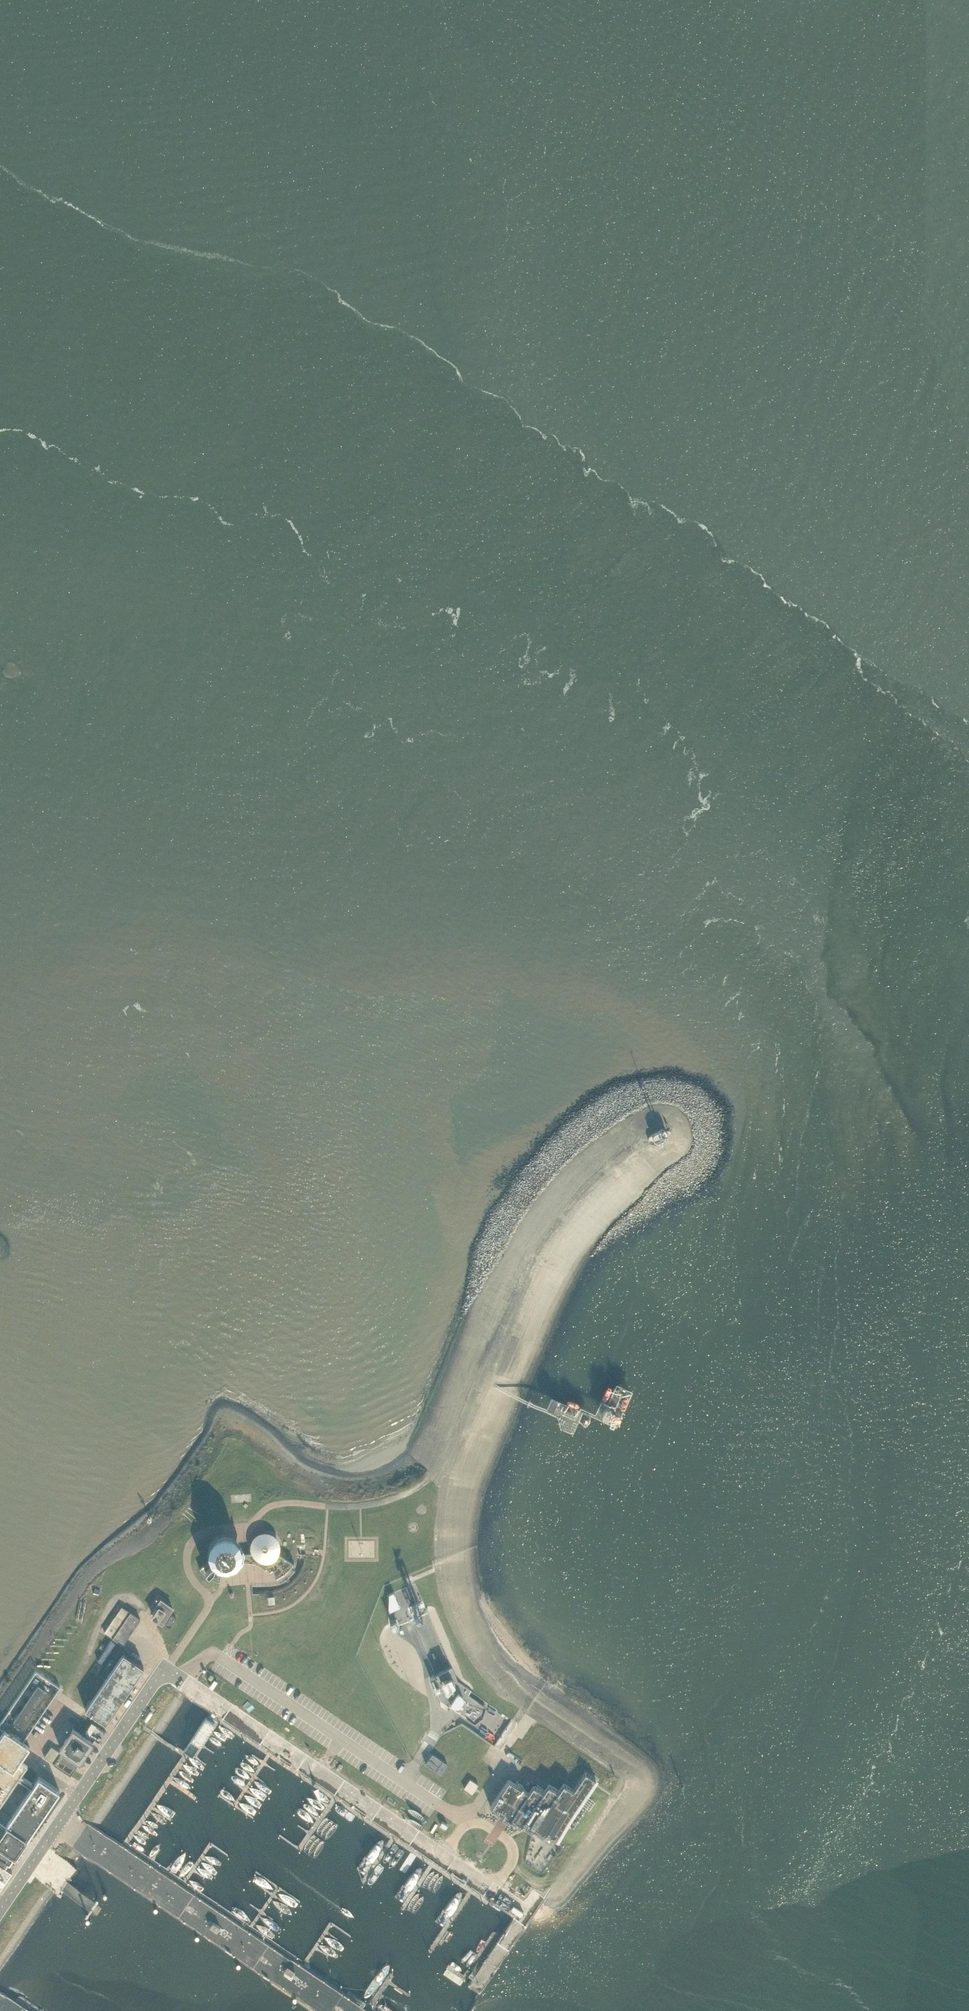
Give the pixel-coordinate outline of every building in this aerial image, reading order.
[(659,1130),(656,1132),(654,1133),(654,1135),(653,1137),(654,1138),(655,1140),(657,1141),(659,1141),(661,1140),(664,1139),(665,1138),(666,1136),(666,1134),(665,1132),(664,1131),(662,1130),(660,1129),(659,1130)] [(201,1568),(201,1569),(211,1577),(220,1580),(221,1580),(222,1570),(223,1569),(229,1570),(237,1567),(242,1562),(246,1561),(254,1562),(263,1566),(266,1569),(268,1567),(271,1571),(274,1569),(277,1576),(279,1576),(283,1574),(285,1572),(288,1569),(291,1566),(293,1564),(293,1563),(294,1561),(288,1557),(279,1554),(281,1549),(281,1546),(281,1544),(280,1541),(279,1538),(276,1535),(273,1533),(269,1532),(267,1532),(263,1532),(260,1533),(257,1534),(254,1537),(252,1540),(251,1543),(251,1546),(251,1549),(252,1552),(244,1552),(245,1550),(241,1542),(234,1536),(225,1535),(217,1538),(211,1544),(209,1553),(211,1560),(201,1568)] [(389,1593),(388,1624),(391,1622),(393,1627),(429,1611),(426,1605),(416,1581),(409,1585),(408,1585),(389,1593)] [(171,1605),(161,1598),(156,1606),(158,1608),(152,1617),(159,1622),(163,1625),(175,1607),(171,1605)] [(113,1637),(123,1644),(141,1618),(131,1611),(122,1605),(105,1631),(113,1637)] [(177,1617),(172,1614),(165,1623),(170,1627),(177,1617)] [(112,1639),(99,1659),(102,1661),(108,1653),(110,1650),(113,1645),(116,1641),(112,1639)] [(144,1666),(137,1661),(124,1652),(106,1678),(105,1680),(93,1698),(88,1705),(86,1708),(107,1722),(132,1685),(133,1685),(139,1677),(138,1676),(144,1666)] [(433,1671),(429,1673),(439,1696),(450,1704),(474,1720),(482,1713),(485,1703),(469,1691),(471,1687),(472,1687),(471,1686),(458,1677),(451,1663),(450,1664),(433,1671)] [(14,1721),(23,1727),(48,1691),(39,1685),(14,1721)] [(153,1712),(150,1710),(145,1718),(147,1720),(153,1712)] [(206,1718),(188,1746),(197,1752),(215,1723),(206,1718)] [(91,1733),(93,1730),(96,1725),(93,1722),(87,1731),(91,1733)] [(81,1760),(94,1741),(74,1728),(61,1747),(81,1760)] [(13,1870),(6,1866),(9,1862),(10,1863),(60,1790),(40,1776),(34,1783),(32,1782),(23,1776),(21,1775),(28,1764),(21,1760),(31,1746),(23,1741),(6,1729),(5,1730),(0,1737),(0,1889),(13,1870)] [(45,1756),(55,1762),(61,1752),(52,1746),(45,1756)] [(61,1752),(55,1762),(54,1763),(71,1774),(78,1764),(61,1752)] [(448,1763),(433,1753),(432,1754),(427,1761),(426,1763),(441,1773),(448,1763)] [(536,1825),(538,1826),(556,1839),(583,1798),(586,1794),(597,1778),(586,1771),(575,1789),(567,1783),(562,1791),(550,1783),(545,1790),(537,1785),(532,1792),(510,1778),(491,1805),(500,1811),(501,1809),(505,1811),(501,1816),(510,1822),(513,1817),(523,1824),(525,1821),(534,1828),(536,1825)] [(471,1778),(465,1787),(473,1793),(479,1783),(471,1778)] [(213,1921),(210,1926),(217,1931),(221,1926),(213,1921)] [(288,1971),(285,1976),(292,1981),(295,1976),(288,1971)]
